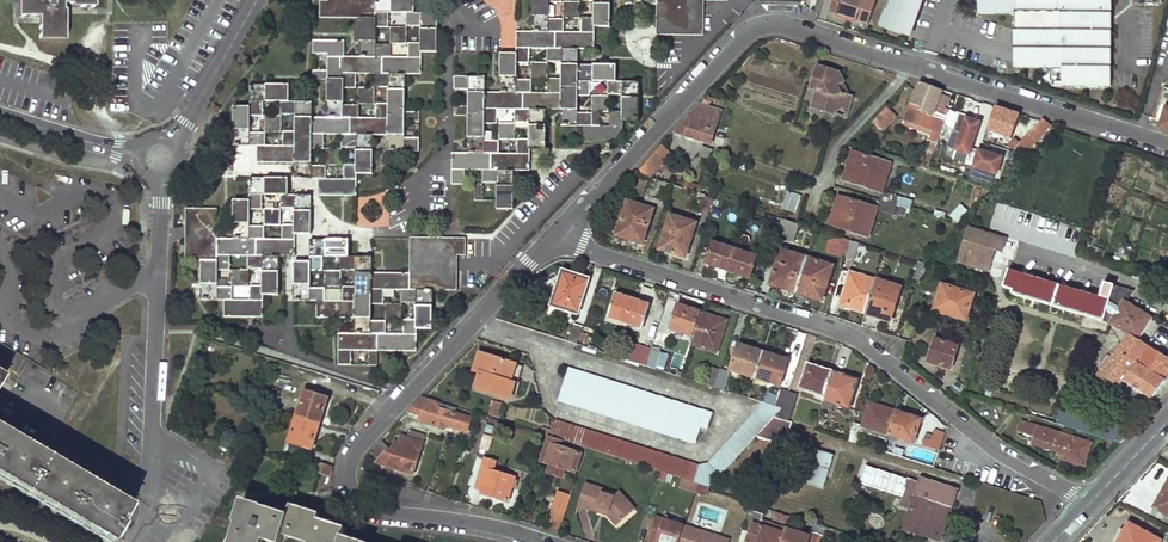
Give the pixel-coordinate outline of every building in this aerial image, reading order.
[(18,16),(39,17),(38,40),(63,40),(64,11),(62,11),(62,4),(71,4),(71,6),(94,7),(94,0),(18,0),(18,16)] [(359,56),(345,56),(345,39),(314,39),(314,53),(328,53),(328,69),(314,69),(313,79),(327,79),(327,116),(311,116),(311,100),(289,100),(289,83),(249,83),(249,105),(232,105),(232,144),(256,144),(255,163),(293,163),(293,179),(316,179),(316,195),(357,196),(357,172),(371,173),(372,135),(387,135),(387,151),(418,151),(418,138),(403,138),(403,122),(419,122),(419,112),(403,111),(404,74),(420,74),(421,52),(437,52),(437,14),(414,13),(414,0),(318,0),(318,17),(359,17),(359,56)] [(452,105),(452,114),(467,114),(467,152),(451,152),(451,184),(464,184),(464,169),(481,169),(481,185),(496,185),(496,209),(513,209),(513,170),(530,170),(530,147),(546,147),(547,108),(561,108),(561,124),(584,124),(584,142),(623,142),(623,119),(641,119),(641,81),(618,81),(618,65),(580,65),(580,48),(596,48),(596,25),(612,26),(612,0),(581,0),(581,2),(595,2),(595,16),(581,16),(581,32),(563,31),(564,19),(551,19),(551,2),(564,2),(564,0),(532,0),(532,31),(517,31),(517,54),(499,54),(499,92),(484,92),(485,77),(453,77),(453,89),(468,89),(468,105),(452,105)] [(628,4),(656,5),(656,34),(706,34),(706,0),(628,0),(628,4)] [(829,10),(857,19),(861,10),(862,10),(866,0),(865,0),(832,0),(829,10)] [(861,10),(857,19),(869,24),(876,4),(866,0),(862,10),(861,10)] [(920,0),(891,0),(888,11),(886,10),(881,27),(908,36),(920,0)] [(1016,69),(1053,70),(1063,70),(1063,88),(1111,88),(1112,0),(980,0),(980,15),(1017,15),(1016,69)] [(581,2),(564,2),(564,16),(581,16),(581,2)] [(347,19),(319,19),(319,31),(347,31),(347,19)] [(390,27),(390,43),(406,43),(406,27),(390,27)] [(378,28),(377,40),(389,40),(389,29),(378,28)] [(547,63),(530,63),(530,77),(547,77),(547,63)] [(839,73),(816,66),(809,88),(816,90),(810,107),(829,113),(839,107),(847,110),(852,97),(841,93),(836,85),(843,82),(839,73)] [(1063,70),(1053,70),(1053,88),(1063,88),(1063,70)] [(948,111),(946,116),(934,112),(941,90),(919,83),(916,87),(910,104),(920,108),(919,112),(944,121),(941,129),(953,132),(958,114),(948,111)] [(359,89),(359,103),(372,104),(372,89),(359,89)] [(594,95),(594,110),(609,110),(609,95),(594,95)] [(713,100),(707,98),(673,134),(709,145),(720,112),(706,107),(713,100)] [(920,108),(910,104),(904,121),(935,131),(929,149),(934,151),(935,148),(938,138),(941,129),(944,121),(919,112),(920,108)] [(847,110),(839,107),(829,113),(845,118),(847,110)] [(1160,127),(1167,129),(1167,108),(1166,107),(1160,127)] [(893,118),(884,110),(868,128),(876,133),(878,130),(881,133),(893,118)] [(958,114),(953,132),(961,135),(956,152),(969,156),(966,165),(997,175),(1001,159),(971,150),(979,124),(966,120),(967,117),(958,114)] [(264,115),(264,132),(280,132),(280,115),(264,115)] [(1051,127),(1044,121),(1021,144),(1013,138),(1000,131),(996,142),(1025,154),(1051,127)] [(516,123),(499,123),(499,137),(516,138),(516,123)] [(950,141),(953,132),(941,129),(938,138),(950,141)] [(673,157),(661,146),(655,153),(667,163),(673,157)] [(342,148),(324,147),(324,164),(341,164),(342,148)] [(712,150),(702,147),(698,160),(708,162),(712,150)] [(667,163),(655,153),(635,174),(650,178),(657,170),(661,174),(669,165),(667,163)] [(888,164),(852,154),(842,179),(880,189),(888,164)] [(922,154),(918,164),(923,166),(926,156),(922,154)] [(668,184),(651,179),(646,195),(663,201),(668,184)] [(309,238),(309,199),(287,199),(287,181),(249,181),(249,201),(233,201),(233,240),(217,240),(217,211),(185,211),(185,263),(200,263),(200,302),(224,302),(224,317),(263,317),(263,297),(280,297),(280,259),(294,259),(294,238),(309,238)] [(698,187),(686,183),(684,189),(692,191),(700,194),(702,190),(698,188),(698,187)] [(700,194),(692,191),(687,209),(706,214),(711,197),(700,194)] [(899,196),(883,191),(877,209),(894,214),(899,196)] [(797,213),(801,195),(786,192),(782,210),(797,213)] [(874,206),(837,196),(828,224),(866,235),(874,206)] [(910,210),(913,200),(899,197),(897,206),(910,210)] [(650,209),(626,202),(616,236),(641,243),(650,209)] [(278,214),(263,214),(263,227),(278,227),(278,214)] [(693,223),(668,215),(658,248),(683,256),(693,223)] [(798,224),(780,218),(775,236),(793,241),(798,224)] [(1008,240),(971,229),(965,247),(995,256),(997,250),(1004,252),(1008,240)] [(848,239),(830,233),(825,251),(843,256),(848,239)] [(467,239),(466,254),(489,255),(490,239),(467,239)] [(857,241),(848,239),(843,256),(852,259),(857,241)] [(415,332),(431,332),(432,294),(455,294),(455,259),(464,259),(464,242),(409,242),(409,278),(370,278),(370,260),(347,260),(347,244),(310,244),(309,265),(294,265),(294,304),(317,304),(317,321),(354,322),(354,337),(338,337),(337,367),(351,367),(351,354),(368,354),(367,368),(376,368),(376,354),(415,354),(415,332)] [(733,249),(711,242),(705,263),(726,269),(733,249)] [(995,256),(965,247),(961,261),(991,270),(995,256)] [(755,256),(733,249),(726,269),(749,276),(755,256)] [(804,257),(780,250),(771,283),(794,290),(804,257)] [(831,266),(804,257),(794,290),(820,298),(831,266)] [(925,262),(918,260),(912,278),(920,281),(926,262),(925,262)] [(1101,296),(1012,269),(1006,286),(1016,289),(1014,294),(1110,323),(1129,290),(1105,282),(1101,296)] [(873,279),(848,271),(838,305),(863,313),(873,279)] [(248,273),(233,273),(233,287),(248,287),(248,273)] [(586,282),(563,274),(553,305),(577,312),(586,282)] [(339,275),(325,275),(324,290),(339,290),(339,275)] [(899,286),(873,279),(863,313),(888,321),(899,286)] [(1164,280),(1159,297),(1167,300),(1167,282),(1164,280)] [(977,291),(946,281),(939,307),(970,316),(977,291)] [(1129,290),(1110,323),(1109,323),(1129,335),(1098,376),(1115,389),(1122,380),(1149,398),(1163,381),(1166,378),(1167,374),(1167,358),(1138,340),(1151,317),(1126,303),(1132,292),(1129,290)] [(629,299),(614,294),(609,314),(620,318),(618,321),(622,322),(629,299)] [(645,304),(629,299),(622,322),(638,327),(645,304)] [(699,312),(677,305),(670,328),(692,336),(699,312)] [(401,309),(386,309),(386,322),(401,322),(401,309)] [(723,320),(699,312),(692,336),(689,344),(714,351),(723,320)] [(1002,317),(994,314),(991,327),(998,329),(1002,317)] [(582,328),(573,325),(567,341),(577,344),(582,328)] [(961,342),(940,335),(933,357),(954,364),(961,342)] [(762,352),(738,344),(730,371),(754,378),(762,352)] [(651,350),(634,345),(629,361),(646,366),(651,350)] [(661,351),(651,348),(651,350),(646,366),(656,369),(661,351)] [(668,353),(661,351),(656,369),(663,371),(668,353)] [(787,360),(762,352),(754,378),(778,385),(787,360)] [(514,364),(478,353),(472,371),(479,373),(475,388),(509,399),(513,383),(509,382),(514,364)] [(831,372),(807,364),(800,388),(824,396),(831,372)] [(711,368),(705,366),(700,383),(706,385),(711,368)] [(719,370),(711,368),(706,385),(714,387),(719,370)] [(713,415),(568,370),(558,400),(695,443),(699,427),(708,430),(713,415)] [(728,373),(719,370),(714,387),(722,390),(728,373)] [(856,380),(831,372),(824,396),(823,401),(848,408),(856,380)] [(278,393),(259,387),(254,401),(273,406),(278,393)] [(788,392),(779,389),(775,402),(766,399),(765,404),(783,409),(788,392)] [(305,391),(295,418),(318,425),(327,398),(305,391)] [(796,394),(788,392),(783,409),(791,412),(796,394)] [(422,399),(410,412),(423,415),(424,412),(435,415),(432,425),(445,429),(447,425),(468,431),(472,418),(455,413),(456,409),(422,399)] [(492,402),(488,415),(499,418),(503,405),(492,402)] [(895,411),(869,403),(862,426),(888,434),(895,411)] [(791,412),(783,409),(776,417),(788,420),(791,412)] [(920,418),(895,411),(888,434),(914,441),(920,418)] [(1128,436),(1051,411),(1048,421),(1120,443),(1128,436)] [(784,444),(791,421),(788,420),(776,417),(773,415),(763,427),(755,436),(784,444)] [(489,418),(486,417),(485,419),(483,419),(473,452),(478,455),(478,454),(489,418)] [(697,467),(555,421),(550,435),(659,471),(668,474),(684,479),(698,484),(710,488),(755,436),(763,427),(751,417),(706,466),(697,467)] [(318,425),(295,418),(286,443),(309,450),(318,425)] [(862,426),(854,423),(849,440),(857,442),(862,426)] [(1091,443),(1022,423),(1020,431),(1036,436),(1034,443),(1064,451),(1062,457),(1084,464),(1091,443)] [(426,435),(411,429),(408,438),(424,443),(426,435)] [(105,541),(110,541),(120,526),(117,524),(127,507),(113,499),(79,479),(42,457),(1,433),(0,433),(0,480),(105,541)] [(408,438),(403,436),(400,445),(396,444),(393,452),(390,451),(378,462),(388,466),(414,474),(424,443),(408,438)] [(485,436),(480,448),(488,451),(492,439),(485,436)] [(562,442),(548,438),(541,462),(552,465),(563,469),(575,472),(581,454),(560,448),(562,442)] [(940,449),(931,446),(925,464),(934,467),(940,449)] [(811,448),(801,480),(823,487),(833,455),(811,448)] [(495,462),(486,459),(477,488),(483,490),(482,493),(509,501),(515,478),(492,471),(495,462)] [(317,464),(314,474),(327,478),(330,468),(317,464)] [(563,469),(552,465),(550,471),(553,472),(558,473),(561,474),(563,469)] [(665,479),(668,474),(659,471),(657,476),(665,479)] [(918,482),(907,478),(898,506),(909,510),(904,525),(922,531),(922,534),(935,538),(942,517),(947,519),(956,491),(942,487),(943,486),(919,478),(918,482)] [(698,484),(684,479),(683,479),(679,488),(695,493),(698,484)] [(1155,507),(1167,514),(1167,482),(1155,507)] [(574,486),(568,484),(559,512),(552,510),(547,527),(558,531),(563,513),(565,514),(574,486)] [(617,527),(634,511),(618,492),(613,498),(612,500),(602,497),(604,491),(584,484),(578,506),(597,512),(598,508),(608,512),(607,516),(617,527)] [(710,488),(698,484),(695,493),(695,494),(706,498),(707,491),(710,488)] [(243,498),(234,523),(237,524),(231,541),(265,541),(265,540),(270,541),(282,541),(286,532),(312,541),(364,541),(344,535),(347,527),(320,517),(321,514),(294,504),(291,515),(243,498)] [(744,528),(751,531),(748,541),(780,541),(785,528),(761,521),(763,515),(750,511),(744,528)] [(789,516),(774,512),(772,519),(786,524),(788,518),(789,516)] [(656,516),(648,541),(679,541),(684,527),(684,526),(656,516)] [(1127,522),(1123,530),(1127,533),(1132,525),(1127,522)] [(785,528),(780,541),(822,541),(825,535),(823,534),(826,528),(814,524),(812,531),(811,530),(810,536),(785,528)] [(1117,541),(1157,541),(1159,539),(1132,525),(1127,533),(1123,530),(1117,541)] [(684,527),(679,541),(728,541),(684,527)]
